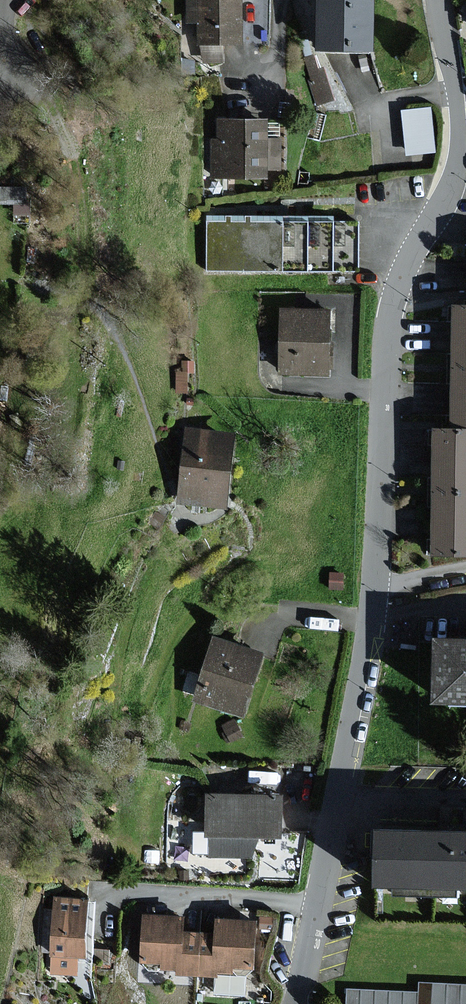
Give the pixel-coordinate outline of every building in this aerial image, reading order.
[(181,25),(195,25),(195,42),(242,42),(242,0),(181,0),(181,25)] [(322,49),(380,49),(380,0),(322,0),(322,49)] [(342,95),(340,63),(313,64),(314,97),(342,95)] [(433,102),(403,104),(405,150),(436,148),(433,102)] [(266,119),(213,120),(214,142),(205,142),(206,180),(267,178),(266,119)] [(355,220),(203,221),(203,272),(355,272),(355,220)] [(456,303),(456,313),(456,361),(455,378),(455,412),(455,427),(436,426),(436,440),(435,484),(435,501),(435,541),(435,556),(465,556),(465,303),(456,303)] [(329,310),(277,309),(276,375),(328,376),(329,310)] [(235,432),(181,427),(175,502),(229,507),(235,432)] [(344,572),(330,572),(330,589),(344,589),(344,572)] [(263,654),(209,638),(190,700),(244,716),(263,654)] [(465,703),(465,641),(463,641),(436,641),(435,702),(465,703)] [(283,841),(283,795),(207,795),(207,861),(253,861),(253,841),(283,841)] [(453,830),(376,829),(374,887),(465,890),(465,831),(453,830)] [(91,900),(51,899),(48,976),(75,976),(75,957),(89,958),(91,900)] [(175,969),(175,975),(194,976),(197,933),(182,932),(183,916),(142,914),(138,966),(175,969)] [(214,918),(213,934),(197,933),(194,976),(219,978),(220,969),(253,971),(257,921),(214,918)] [(347,988),(347,1003),(465,1003),(465,983),(419,981),(419,992),(347,988)]
